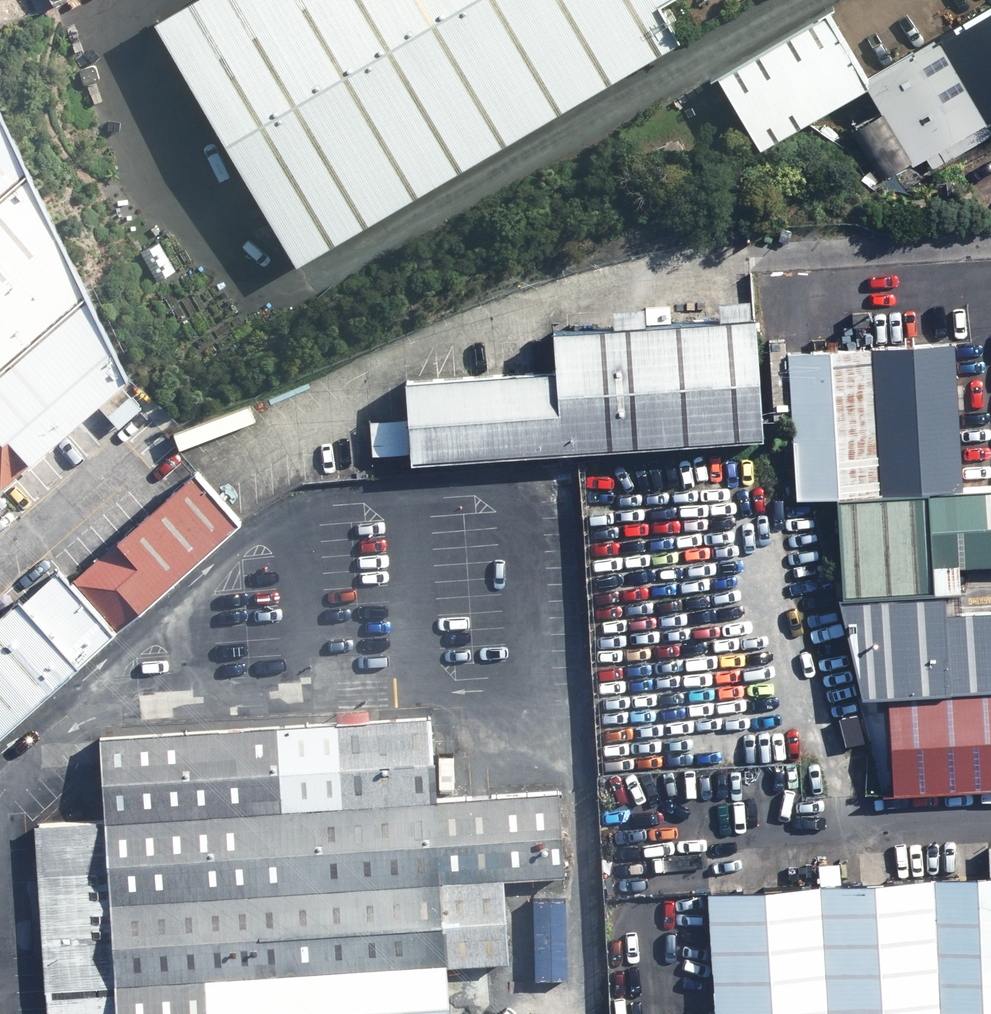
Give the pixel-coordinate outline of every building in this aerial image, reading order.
[(49,19),(81,0),(37,0),(49,19)] [(157,36),(297,273),(676,50),(653,11),(671,0),(219,0),(157,36)] [(827,6),(717,71),(761,145),(871,81),(827,6)] [(873,91),(921,173),(990,127),(990,22),(873,91)] [(0,101),(0,207),(33,179),(0,101)] [(0,207),(0,382),(93,302),(33,179),(0,207)] [(0,382),(0,495),(4,499),(133,386),(93,302),(0,382)] [(404,375),(409,462),(583,453),(778,443),(771,320),(563,331),(565,367),(404,375)] [(878,351),(882,498),(973,493),(966,346),(878,351)] [(878,351),(785,356),(792,502),(882,498),(878,351)] [(250,530),(190,461),(0,624),(0,745),(250,530)] [(990,571),(990,499),(941,502),(945,574),(990,571)] [(945,574),(941,502),(851,506),(856,603),(946,598),(945,574)] [(990,702),(990,599),(856,603),(840,603),(873,708),(895,706),(990,702)] [(97,730),(104,817),(442,791),(436,704),(97,730)] [(894,715),(900,802),(990,796),(990,708),(894,715)] [(102,829),(108,910),(567,875),(561,794),(102,829)] [(91,824),(16,830),(30,1013),(105,1013),(91,824)] [(709,886),(717,1013),(990,1013),(990,870),(709,886)] [(112,914),(118,988),(516,957),(510,883),(112,914)] [(112,1013),(451,1013),(448,968),(110,994),(112,1013)]
